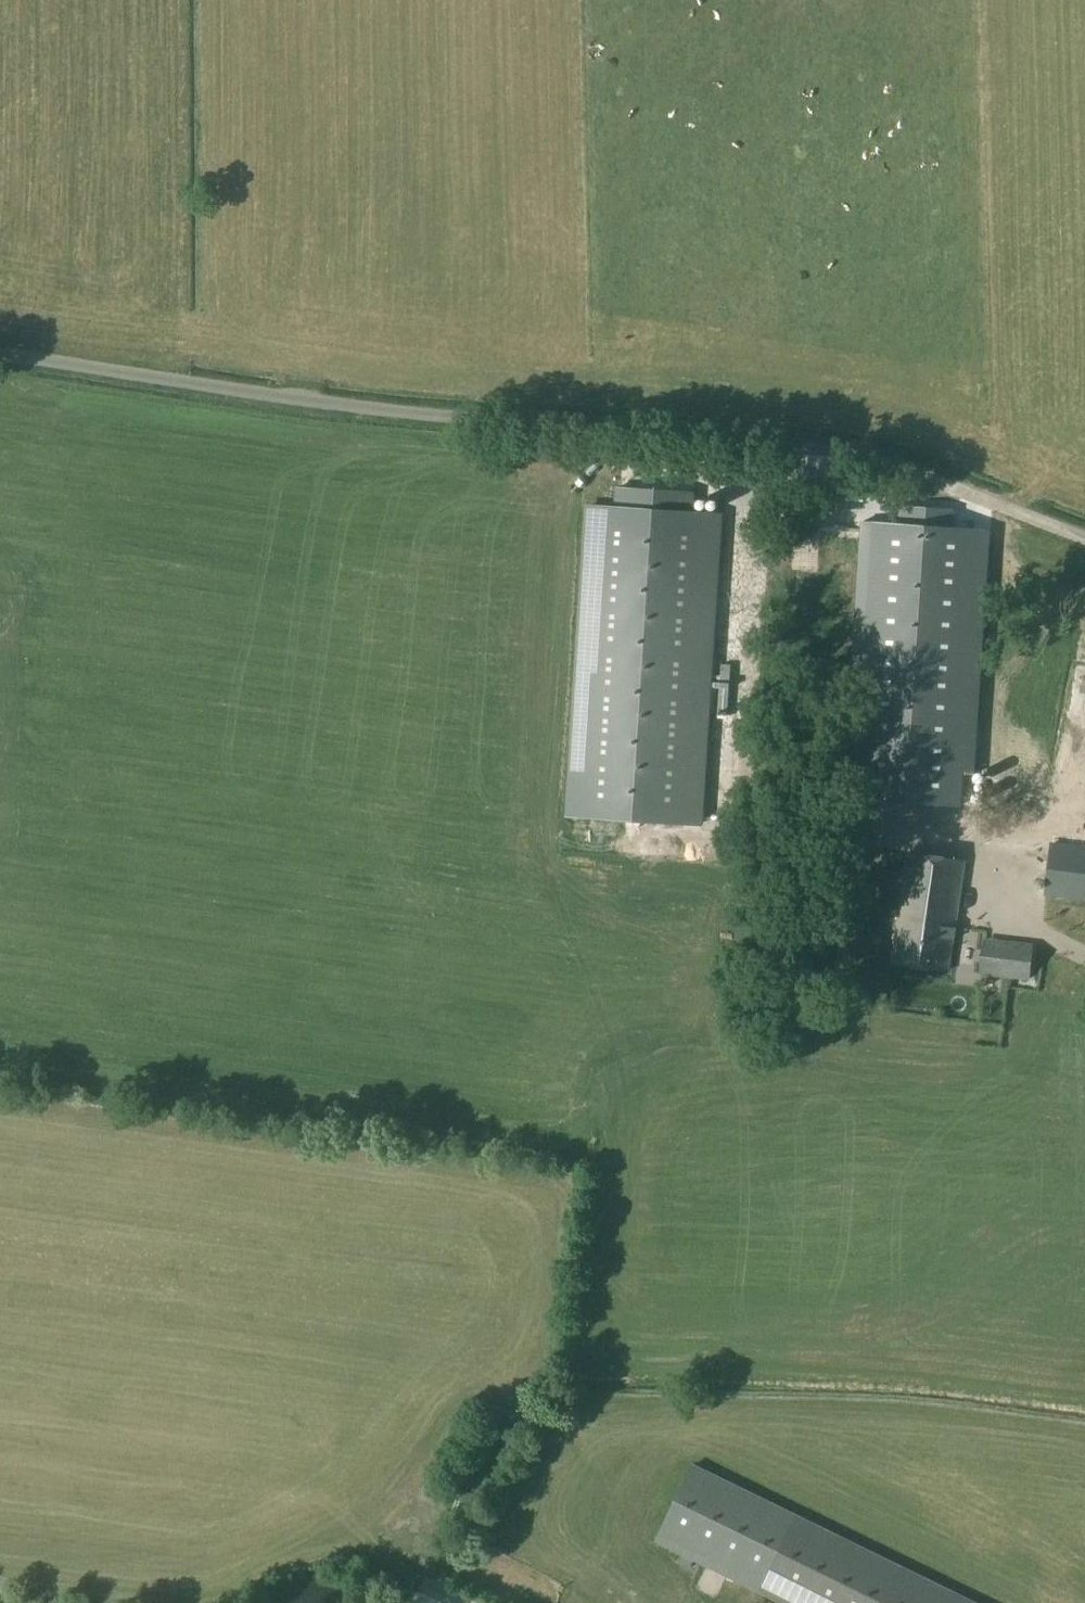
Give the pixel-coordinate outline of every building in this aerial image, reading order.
[(589,506),(570,816),(699,824),(718,514),(691,512),(692,492),(617,488),(616,508),(589,506)] [(850,701),(844,797),(857,798),(961,805),(963,774),(974,774),(988,572),(990,530),(953,528),(954,510),(900,506),(899,524),(862,522),(850,701)] [(1051,844),(1045,894),(1084,898),(1084,848),(1051,844)] [(891,963),(949,971),(964,861),(906,853),(891,963)] [(1034,943),(983,937),(979,975),(1030,980),(1034,943)] [(692,1467),(653,1546),(774,1602),(981,1602),(692,1467)]
